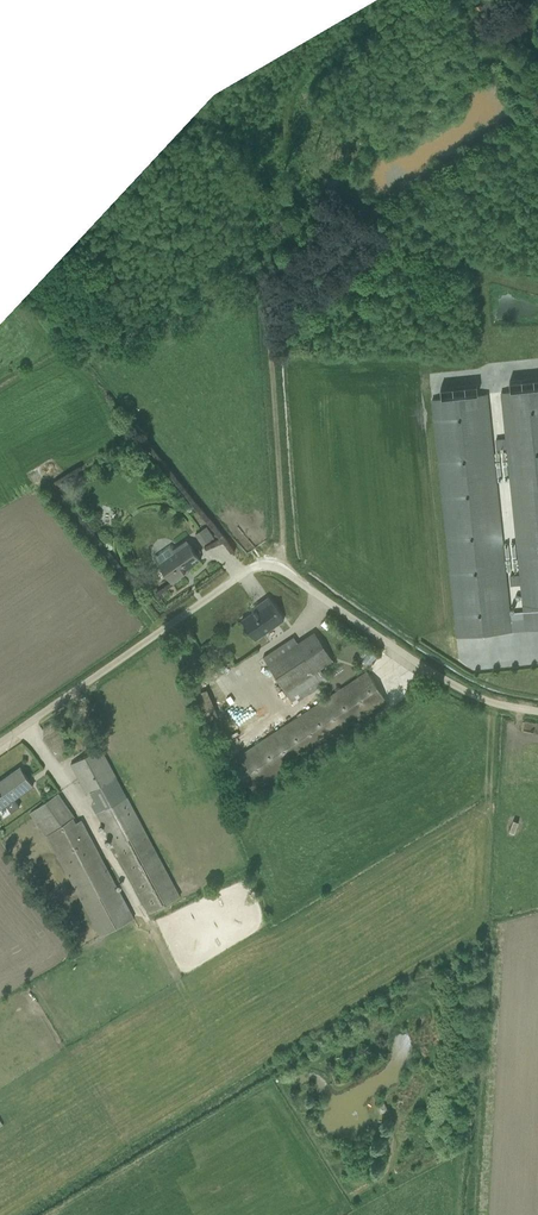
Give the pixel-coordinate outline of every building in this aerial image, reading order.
[(536,389),(419,397),(436,637),(537,627),(537,410),(536,389)] [(205,530),(196,536),(204,548),(213,541),(205,530)] [(174,583),(205,560),(188,537),(157,559),(174,583)] [(256,640),(286,619),(271,597),(241,618),(256,640)] [(293,638),(263,656),(292,702),(317,687),(311,677),(331,664),(313,635),(298,645),(293,638)] [(364,662),(369,654),(363,651),(358,659),(364,662)] [(366,673),(231,760),(249,788),(384,702),(366,673)] [(232,696),(228,699),(224,692),(214,697),(225,715),(239,707),(232,696)] [(100,749),(71,764),(149,917),(178,902),(100,749)] [(35,786),(21,765),(0,780),(0,809),(35,786)] [(58,797),(30,812),(45,834),(98,941),(132,921),(81,822),(75,825),(58,797)]
